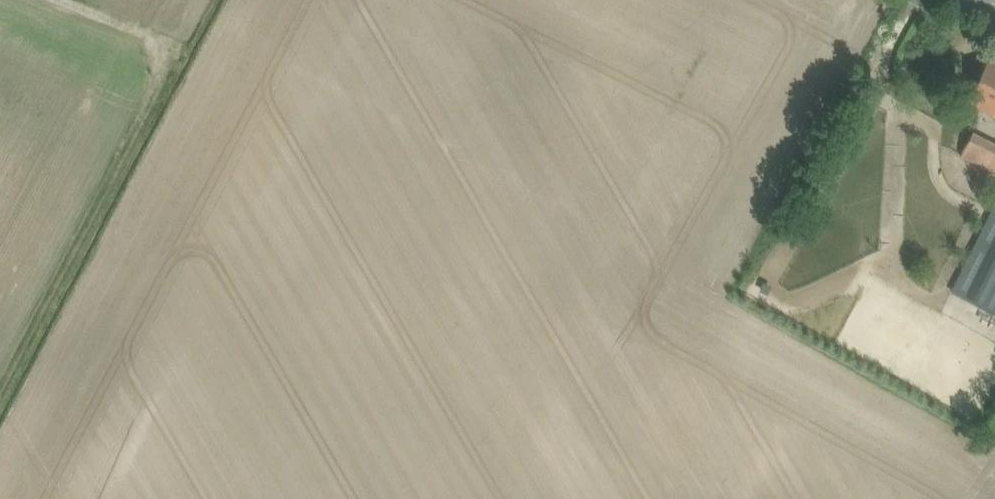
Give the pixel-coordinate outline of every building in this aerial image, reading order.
[(979,77),(966,102),(994,116),(994,63),(987,59),(979,77)] [(914,260),(958,142),(879,113),(835,231),(914,260)] [(961,154),(994,171),(994,142),(973,132),(961,154)] [(963,297),(994,312),(994,233),(963,297)]
